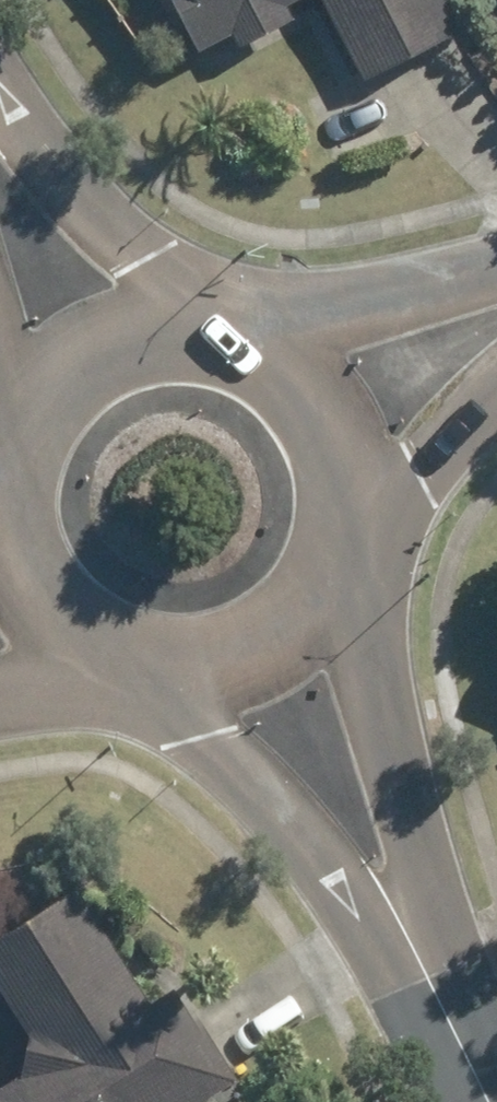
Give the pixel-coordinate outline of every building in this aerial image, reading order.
[(291,19),(285,8),(299,0),(170,0),(198,53),(228,36),(234,49),(291,19)] [(361,82),(456,32),(440,0),(319,0),(361,82)] [(0,1090),(0,1101),(201,1101),(234,1081),(171,981),(146,995),(74,879),(0,926),(0,979),(29,1027),(18,1079),(0,1090)]
